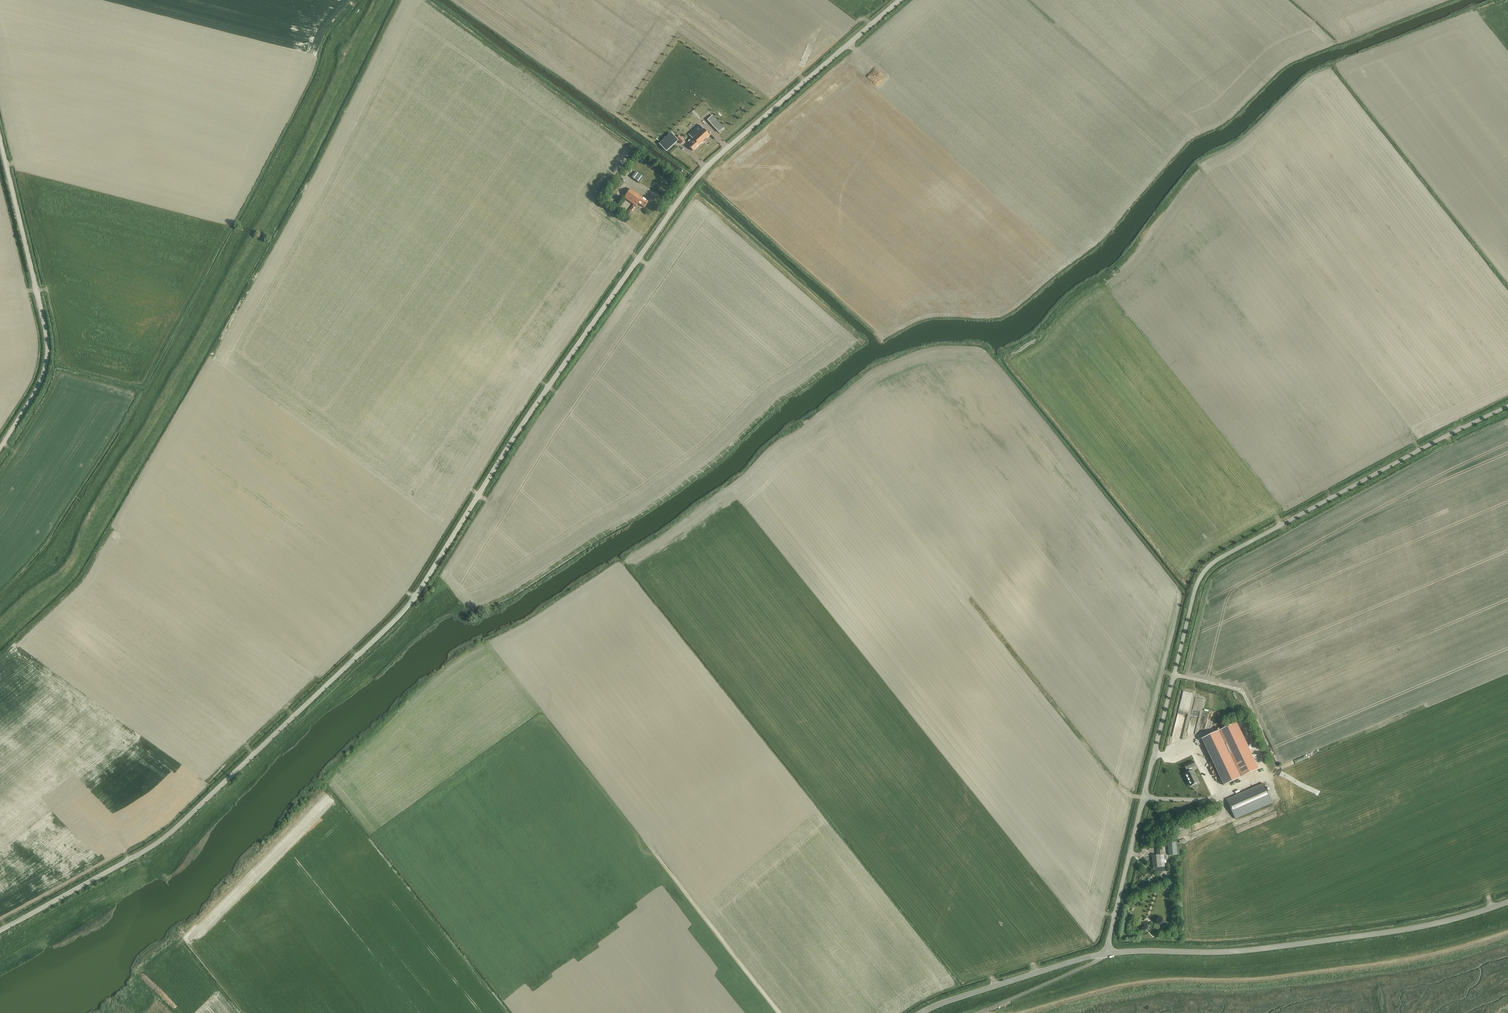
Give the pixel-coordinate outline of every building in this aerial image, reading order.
[(693,114),(682,125),(685,128),(696,117),(693,114)] [(707,120),(718,133),(723,128),(712,116),(707,120)] [(689,147),(693,151),(709,136),(702,128),(699,125),(689,135),(691,138),(688,141),(691,145),(689,147)] [(676,139),(681,145),(685,142),(680,136),(676,139)] [(632,178),(639,184),(644,178),(636,172),(632,178)] [(609,192),(615,196),(623,183),(618,179),(609,192)] [(638,204),(644,208),(648,202),(630,190),(624,198),(636,207),(638,204)] [(602,201),(612,208),(615,204),(613,202),(614,201),(606,196),(602,201)] [(1178,719),(1178,723),(1184,724),(1192,691),(1184,689),(1178,716),(1180,716),(1180,720),(1178,719)] [(1245,733),(1249,731),(1245,722),(1241,724),(1245,733)] [(1236,723),(1202,739),(1224,785),(1259,769),(1236,723)] [(1184,774),(1190,786),(1198,783),(1192,771),(1191,771),(1190,768),(1196,766),(1194,761),(1184,765),(1186,770),(1188,769),(1189,772),(1184,774)] [(1210,790),(1210,793),(1218,791),(1215,779),(1205,782),(1207,791),(1210,790)] [(1227,800),(1235,819),(1272,803),(1263,784),(1227,800)] [(1163,855),(1163,848),(1157,849),(1157,855),(1152,856),(1153,868),(1161,867),(1165,867),(1163,855)]
